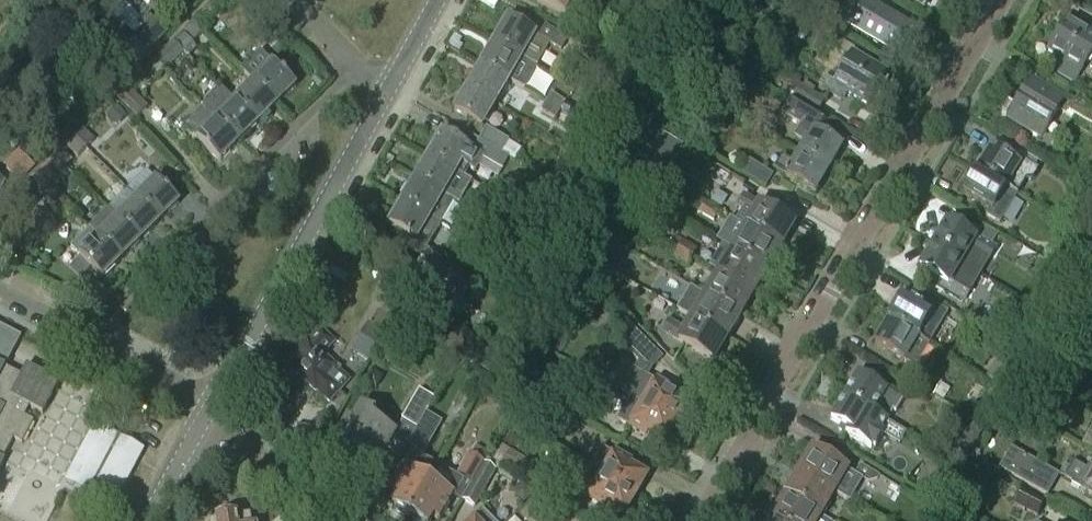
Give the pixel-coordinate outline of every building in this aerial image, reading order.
[(43,0),(25,0),(34,9),(43,0)] [(111,9),(120,0),(102,0),(111,9)] [(163,0),(122,0),(141,20),(137,24),(142,29),(117,53),(131,68),(166,34),(148,16),(164,1),(163,0)] [(571,0),(536,0),(536,1),(565,14),(571,0)] [(912,26),(867,0),(860,0),(845,26),(895,55),(912,26)] [(631,21),(636,13),(621,4),(616,12),(631,21)] [(626,29),(631,21),(616,12),(611,20),(626,29)] [(210,25),(200,14),(183,31),(194,41),(210,25)] [(76,19),(76,25),(80,30),(86,31),(91,27),(92,20),(87,15),(81,15),(76,19)] [(538,37),(506,19),(492,43),(520,58),(532,65),(545,42),(564,53),(563,54),(585,66),(593,53),(545,26),(538,37)] [(1066,21),(1048,51),(1080,71),(1091,51),(1091,28),(1089,26),(1085,33),(1066,21)] [(507,82),(520,58),(492,43),(479,66),(507,82)] [(164,71),(173,62),(163,52),(154,61),(164,71)] [(240,71),(252,84),(276,107),(295,88),(259,52),(240,71)] [(851,55),(838,77),(832,73),(824,88),(843,99),(847,93),(867,104),(875,90),(880,92),(888,79),(883,76),(884,74),(851,55)] [(156,80),(164,71),(154,61),(146,70),(156,80)] [(11,71),(0,65),(0,82),(3,83),(11,71)] [(493,105),(507,82),(479,66),(466,89),(493,105)] [(678,73),(673,82),(688,91),(693,81),(678,73)] [(1029,81),(1007,119),(1039,138),(1061,100),(1029,81)] [(816,114),(824,100),(794,83),(786,96),(816,114)] [(257,126),(276,107),(252,84),(234,102),(257,126)] [(137,119),(148,108),(128,88),(117,100),(137,119)] [(642,88),(634,100),(647,109),(656,97),(642,88)] [(238,145),(257,126),(234,102),(221,89),(201,109),(215,122),(238,145)] [(481,127),(493,105),(466,89),(453,111),(481,127)] [(559,111),(565,101),(550,93),(545,103),(559,111)] [(827,170),(841,147),(814,131),(822,118),(790,99),(780,115),(799,126),(793,137),(804,144),(798,154),(827,170)] [(555,118),(559,111),(545,103),(541,111),(555,118)] [(118,109),(108,118),(115,124),(124,115),(118,109)] [(215,122),(201,109),(183,127),(220,164),(238,145),(215,122)] [(637,109),(630,119),(638,124),(644,114),(637,109)] [(631,139),(637,129),(626,122),(619,132),(631,139)] [(479,140),(502,154),(508,142),(485,129),(479,140)] [(654,129),(637,158),(664,175),(682,145),(654,129)] [(83,131),(75,139),(85,149),(93,140),(84,132),(83,131)] [(454,173),(463,178),(469,168),(474,171),(481,158),(501,169),(508,157),(502,154),(479,140),(472,151),(440,133),(426,158),(454,173)] [(77,158),(85,149),(75,139),(67,148),(77,158)] [(1016,194),(1022,183),(1028,172),(1018,166),(1019,165),(989,148),(976,171),(1016,194)] [(20,183),(35,168),(19,150),(3,166),(20,183)] [(827,170),(798,154),(792,165),(781,158),(775,169),(785,175),(784,176),(813,193),(827,170)] [(470,182),(463,178),(454,173),(426,158),(414,180),(441,196),(457,205),(470,182)] [(766,188),(773,175),(748,160),(741,173),(766,188)] [(47,188),(56,179),(46,169),(37,178),(47,188)] [(999,223),(1009,205),(1016,194),(976,171),(963,195),(989,210),(986,216),(999,223)] [(39,196),(47,188),(37,178),(29,185),(31,187),(25,193),(32,200),(38,194),(39,196)] [(159,223),(178,203),(155,180),(136,200),(159,223)] [(414,180),(401,202),(429,217),(440,224),(452,202),(441,196),(414,180)] [(745,228),(779,248),(793,225),(744,196),(737,206),(743,210),(736,223),(745,228)] [(713,221),(719,211),(698,198),(692,209),(713,221)] [(140,241),(159,223),(136,200),(117,218),(140,241)] [(458,317),(469,305),(458,295),(465,288),(424,250),(440,224),(429,217),(401,202),(387,226),(413,240),(408,249),(423,263),(412,274),(458,317)] [(121,260),(140,241),(117,218),(98,237),(98,238),(121,260)] [(580,241),(586,230),(567,219),(561,230),(580,241)] [(946,223),(932,246),(980,274),(996,247),(958,225),(956,230),(946,223)] [(766,271),(779,248),(745,228),(732,250),(766,271)] [(102,279),(121,260),(98,238),(98,237),(90,229),(70,248),(102,279)] [(692,258),(697,249),(683,241),(678,250),(692,258)] [(576,252),(563,244),(554,259),(567,267),(576,252)] [(709,268),(718,273),(753,293),(766,271),(732,250),(722,245),(709,268)] [(980,274),(932,246),(919,270),(929,276),(926,280),(964,302),(980,274)] [(687,267),(692,258),(678,250),(673,258),(687,267)] [(739,316),(753,293),(718,273),(705,296),(739,316)] [(677,310),(691,319),(726,339),(739,316),(705,296),(690,288),(677,310)] [(370,364),(404,303),(390,295),(373,325),(368,323),(351,353),(370,364)] [(902,298),(888,321),(927,344),(947,312),(925,299),(919,309),(902,298)] [(726,339),(691,319),(684,331),(670,322),(663,333),(712,362),(726,339)] [(927,344),(888,321),(874,345),(902,362),(904,360),(914,366),(920,355),(927,344)] [(4,461),(2,460),(13,439),(22,443),(33,423),(23,418),(29,407),(43,414),(59,383),(27,366),(22,377),(5,368),(21,337),(0,326),(0,469),(4,461)] [(663,358),(633,328),(618,342),(645,368),(650,369),(663,358)] [(305,341),(284,364),(311,388),(310,389),(313,392),(315,390),(328,402),(339,390),(347,381),(334,369),(335,368),(320,355),(332,342),(319,330),(307,343),(305,341)] [(448,353),(463,352),(463,332),(447,333),(448,353)] [(1031,342),(1021,336),(1016,345),(1025,351),(1031,342)] [(1022,356),(1004,344),(985,373),(1004,385),(1022,356)] [(621,393),(629,398),(635,402),(642,405),(675,424),(686,404),(668,394),(670,391),(634,370),(621,393)] [(933,395),(941,383),(918,370),(911,382),(933,395)] [(868,380),(857,373),(843,396),(885,421),(892,410),(895,411),(904,395),(870,376),(868,380)] [(417,429),(426,413),(435,398),(418,389),(401,420),(417,429)] [(873,451),(885,431),(881,429),(885,421),(843,396),(830,420),(840,426),(838,430),(873,451)] [(647,433),(664,443),(675,424),(642,405),(635,402),(629,398),(617,420),(630,427),(629,428),(645,437),(647,433)] [(396,433),(373,419),(377,415),(361,406),(353,420),(347,418),(333,443),(351,454),(348,459),(368,470),(381,447),(386,450),(396,433)] [(424,455),(442,422),(426,413),(417,429),(407,446),(424,455)] [(973,447),(984,429),(966,419),(956,437),(973,447)] [(119,495),(143,450),(95,425),(71,470),(119,495)] [(1088,434),(1083,445),(1091,450),(1091,436),(1088,434)] [(522,477),(531,463),(502,446),(493,460),(522,477)] [(645,476),(628,466),(630,463),(615,453),(614,454),(602,447),(589,469),(634,495),(645,476)] [(1047,497),(1059,475),(1010,448),(998,470),(1047,497)] [(976,460),(981,452),(974,449),(970,456),(976,460)] [(859,465),(854,474),(811,450),(798,473),(832,493),(840,481),(855,489),(861,479),(867,482),(876,480),(878,476),(859,465)] [(409,516),(438,466),(418,454),(409,457),(389,492),(396,496),(390,506),(409,516)] [(484,462),(469,454),(456,476),(438,466),(409,516),(417,520),(429,520),(432,517),(439,520),(453,496),(461,501),(462,500),(484,462)] [(473,507),(495,469),(484,462),(462,500),(473,507)] [(1087,467),(1085,470),(1073,463),(1064,478),(1074,483),(1073,484),(1085,491),(1084,492),(1091,497),(1091,469),(1087,467)] [(589,499),(588,499),(604,508),(606,505),(622,515),(634,495),(589,469),(576,491),(589,499)] [(784,496),(819,516),(832,493),(798,473),(784,496)] [(942,503),(950,488),(935,481),(927,496),(942,503)] [(518,491),(517,498),(522,503),(533,494),(525,484),(518,491)] [(1035,517),(1044,501),(1022,490),(1014,505),(1035,517)] [(955,504),(967,511),(975,499),(963,491),(955,504)] [(771,519),(775,520),(816,520),(819,516),(784,496),(771,519)] [(566,518),(555,507),(542,520),(563,520),(566,518)] [(482,510),(470,520),(493,520),(482,510)] [(231,514),(229,513),(225,512),(223,513),(220,515),(219,517),(219,518),(216,519),(216,520),(250,520),(249,515),(235,517),(235,515),(232,516),(231,514)]
